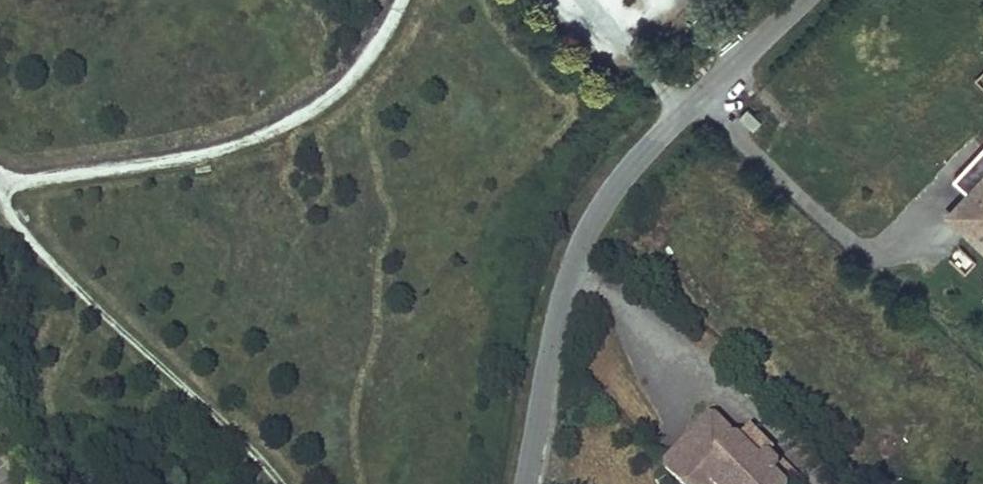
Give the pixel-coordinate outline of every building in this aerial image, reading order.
[(748,108),(740,117),(754,130),(762,121),(748,108)] [(965,194),(944,215),(982,253),(982,147),(951,180),(965,194)] [(728,436),(712,420),(705,420),(666,460),(666,467),(683,483),(777,483),(770,477),(774,472),(774,468),(764,458),(760,458),(756,463),(734,442),(728,442),(728,436)]
